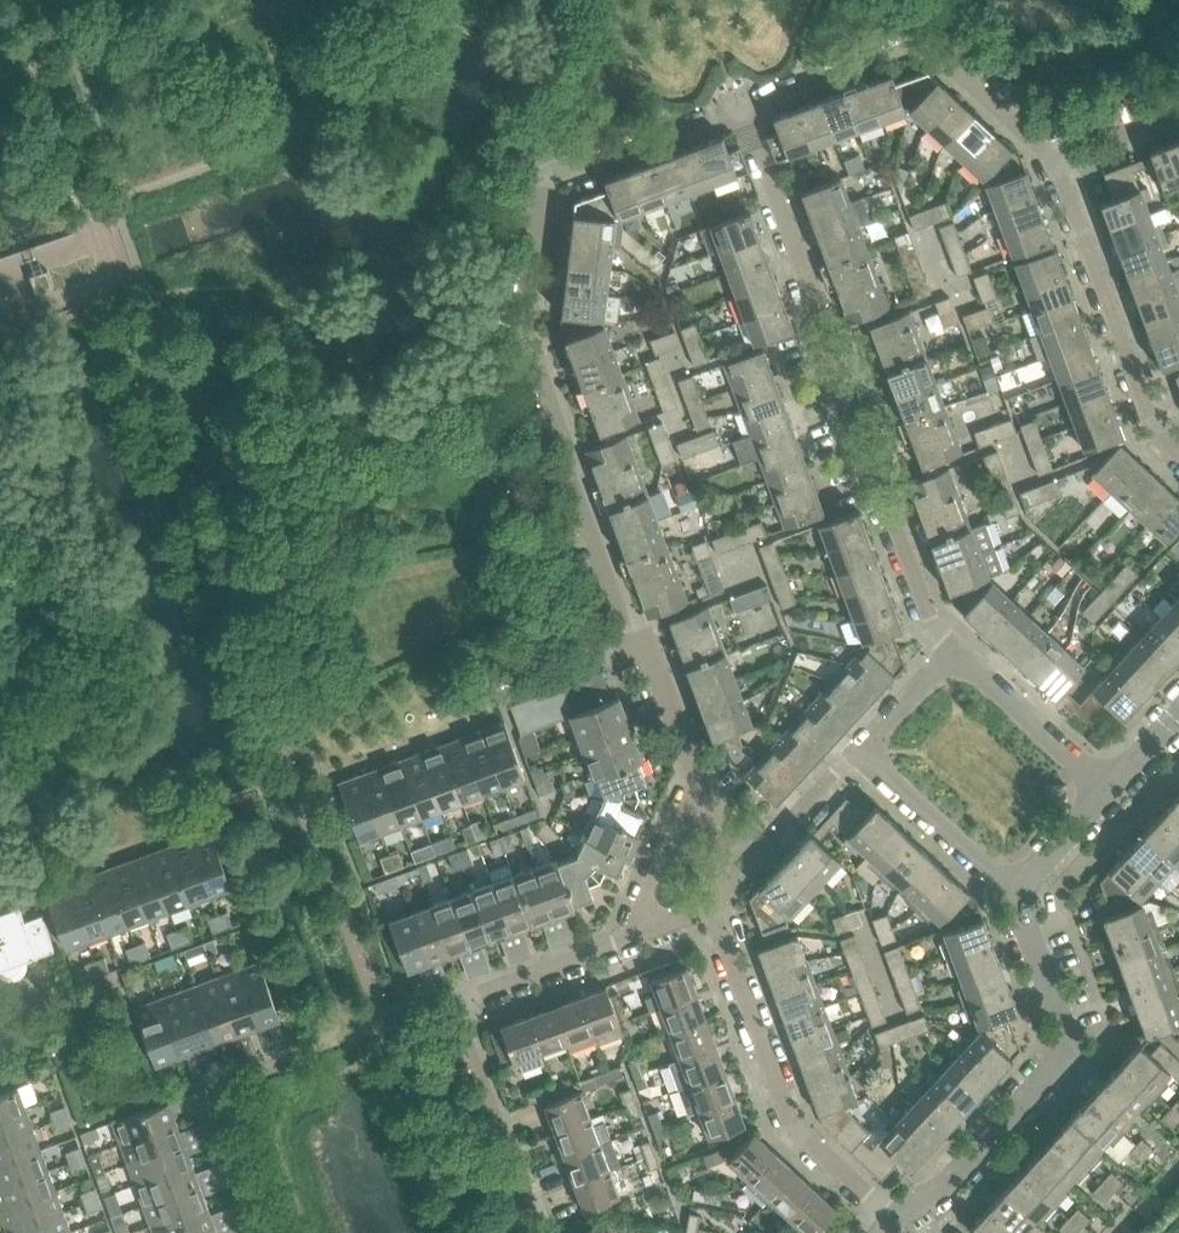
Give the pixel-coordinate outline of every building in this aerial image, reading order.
[(912,107),(937,80),(927,70),(894,82),(904,108),(910,105),(912,107)] [(906,112),(904,108),(894,82),(890,73),(866,82),(881,122),(906,112)] [(928,128),(956,97),(937,80),(912,107),(909,110),(928,128)] [(881,122),(866,82),(843,90),(858,130),(881,122)] [(858,130),(843,90),(820,99),(834,139),(858,130)] [(946,144),(974,114),(956,97),(928,128),(946,144)] [(834,139),(820,99),(796,108),(811,148),(834,139)] [(811,148),(796,108),(772,117),(776,131),(766,135),(775,160),(811,148)] [(964,161),(992,130),(974,114),(946,144),(964,161)] [(983,178),(1011,148),(992,130),(964,161),(983,178)] [(748,170),(739,145),(727,150),(722,135),(698,144),(713,184),(748,170)] [(1172,141),(1148,150),(1150,156),(1154,164),(1163,191),(1178,185),(1178,159),(1172,141)] [(713,184),(698,144),(675,153),(689,192),(713,184)] [(1020,156),(1011,148),(983,178),(986,184),(1025,170),(1020,156)] [(689,192),(675,153),(651,161),(666,201),(689,192)] [(1133,172),(1154,164),(1150,156),(1117,168),(1126,194),(1139,189),(1133,172)] [(666,201),(651,161),(629,170),(643,209),(666,201)] [(1126,194),(1117,168),(1104,173),(1102,168),(1101,168),(1113,198),(1126,194)] [(643,209),(629,170),(603,179),(607,189),(617,214),(619,218),(643,209)] [(1034,194),(1025,170),(986,184),(995,209),(1034,194)] [(849,202),(840,177),(824,182),(800,192),(809,217),(849,202)] [(1148,214),(1144,202),(1150,199),(1146,186),(1139,189),(1126,194),(1113,198),(1100,203),(1109,229),(1148,214)] [(617,214),(607,189),(574,201),(573,214),(611,218),(611,217),(617,214)] [(1043,217),(1034,194),(995,209),(1004,232),(1043,217)] [(952,215),(947,201),(935,205),(940,219),(952,215)] [(858,225),(849,202),(809,217),(818,240),(858,225)] [(940,219),(935,205),(922,210),(927,224),(940,219)] [(758,236),(749,210),(710,225),(719,250),(758,236)] [(927,224),(922,210),(909,215),(914,228),(927,224)] [(612,244),(615,218),(611,218),(573,214),(570,240),(612,244)] [(1163,234),(1159,223),(1153,226),(1148,214),(1109,229),(1117,251),(1163,234)] [(1051,241),(1043,217),(1004,232),(1012,256),(1051,241)] [(957,233),(953,221),(939,227),(943,239),(957,233)] [(866,248),(858,225),(818,240),(826,263),(866,248)] [(894,237),(899,249),(913,244),(908,232),(894,237)] [(948,251),(962,246),(957,233),(943,239),(948,251)] [(1165,260),(1161,248),(1168,246),(1163,234),(1117,251),(1126,275),(1165,260)] [(767,259),(758,236),(719,250),(728,274),(767,259)] [(609,269),(612,244),(570,240),(567,264),(609,269)] [(917,256),(913,244),(899,249),(904,261),(917,256)] [(967,258),(962,246),(948,251),(953,264),(967,258)] [(1063,272),(1054,247),(1014,261),(1024,287),(1063,272)] [(888,308),(866,248),(826,263),(849,323),(888,308)] [(922,268),(917,256),(904,261),(908,273),(922,268)] [(971,271),(967,258),(953,264),(957,276),(971,271)] [(776,282),(767,259),(728,274),(737,297),(776,282)] [(1176,269),(1170,272),(1165,260),(1126,275),(1135,298),(1178,281),(1178,277),(1176,269)] [(606,293),(609,269),(567,264),(564,289),(606,293)] [(926,281),(922,268),(908,273),(913,286),(926,281)] [(47,270),(38,272),(30,275),(36,293),(53,287),(47,270)] [(973,277),(978,289),(992,284),(987,272),(973,277)] [(1071,295),(1063,272),(1024,287),(1032,310),(1071,295)] [(931,293),(926,281),(913,286),(917,298),(931,293)] [(1178,295),(1178,281),(1135,298),(1143,321),(1178,308),(1178,298),(1178,295)] [(784,306),(776,282),(737,297),(745,320),(784,306)] [(996,297),(992,284),(978,289),(982,302),(996,297)] [(603,320),(606,293),(564,289),(561,315),(603,320)] [(1080,319),(1071,295),(1032,310),(1041,333),(1080,319)] [(935,302),(940,314),(955,309),(950,296),(935,302)] [(793,329),(784,306),(745,320),(754,343),(793,329)] [(992,321),(987,307),(975,312),(980,325),(992,321)] [(1143,321),(1152,345),(1178,334),(1178,308),(1143,321)] [(959,322),(955,309),(940,314),(944,327),(959,322)] [(927,360),(908,311),(869,326),(887,374),(927,360)] [(980,325),(975,312),(963,316),(968,330),(980,325)] [(564,340),(605,325),(603,320),(561,315),(559,327),(564,340)] [(1089,342),(1080,319),(1041,333),(1049,356),(1089,342)] [(695,324),(681,329),(685,341),(700,336),(695,324)] [(614,349),(605,325),(564,340),(573,364),(614,349)] [(679,345),(674,331),(662,335),(667,349),(679,345)] [(1152,345),(1160,368),(1178,361),(1178,334),(1152,345)] [(667,349),(662,335),(650,340),(655,354),(667,349)] [(990,350),(985,335),(973,339),(978,354),(990,350)] [(704,348),(700,336),(685,341),(689,353),(704,348)] [(1097,365),(1089,342),(1049,356),(1058,379),(1097,365)] [(709,360),(704,348),(689,353),(694,365),(709,360)] [(772,374),(763,348),(724,363),(734,388),(772,374)] [(622,373),(614,349),(573,364),(582,388),(622,373)] [(659,356),(645,361),(650,374),(664,369),(659,356)] [(935,383),(927,360),(887,374),(895,397),(935,383)] [(1106,389),(1097,365),(1058,379),(1067,403),(1106,389)] [(668,381),(664,369),(650,374),(654,386),(668,381)] [(638,420),(622,373),(582,388),(599,435),(638,420)] [(781,397),(772,374),(734,388),(742,411),(781,397)] [(692,375),(678,380),(683,393),(697,388),(692,375)] [(673,394),(668,381),(654,386),(659,399),(673,394)] [(944,406),(935,383),(895,397),(904,421),(944,406)] [(701,400),(697,388),(683,393),(687,405),(701,400)] [(1114,411),(1106,389),(1067,403),(1075,426),(1114,411)] [(677,406),(673,394),(659,399),(663,411),(677,406)] [(789,418),(781,397),(742,411),(750,433),(789,418)] [(706,412),(701,400),(687,405),(692,417),(706,412)] [(961,453),(944,406),(904,421),(921,468),(961,453)] [(1123,435),(1114,411),(1075,426),(1084,449),(1123,435)] [(710,425),(706,412),(692,417),(696,430),(710,425)] [(797,441),(789,418),(750,433),(759,456),(797,441)] [(1016,432),(1011,418),(998,422),(1004,437),(1016,432)] [(1020,425),(1024,437),(1039,432),(1034,420),(1020,425)] [(662,422),(647,428),(652,440),(666,435),(662,422)] [(1004,437),(998,422),(986,427),(992,442),(1004,437)] [(992,442),(986,427),(974,432),(979,446),(992,442)] [(719,444),(713,430),(701,435),(706,448),(719,444)] [(1043,444),(1039,432),(1024,437),(1029,450),(1043,444)] [(671,447),(666,435),(652,440),(657,453),(671,447)] [(706,448),(701,435),(689,439),(694,453),(706,448)] [(648,496),(625,436),(586,450),(608,510),(648,496)] [(694,453),(689,439),(676,443),(681,457),(694,453)] [(807,466),(797,441),(759,456),(768,480),(807,466)] [(1110,491),(1139,460),(1119,443),(1091,474),(1110,491)] [(1048,457),(1043,444),(1029,450),(1034,462),(1048,457)] [(676,459),(671,447),(657,453),(661,465),(676,459)] [(997,451),(983,456),(987,468),(1001,463),(997,451)] [(1052,469),(1048,457),(1034,462),(1038,474),(1052,469)] [(1129,509),(1157,478),(1139,460),(1110,491),(1129,509)] [(1006,475),(1001,463),(987,468),(992,480),(1006,475)] [(815,489),(807,466),(768,480),(777,504),(815,489)] [(970,529),(947,468),(908,483),(910,489),(931,544),(970,529)] [(1010,488),(1006,475),(992,480),(996,493),(1010,488)] [(1146,525),(1175,494),(1157,478),(1129,509),(1146,525)] [(1056,479),(1044,483),(1049,497),(1061,492),(1056,479)] [(1049,497),(1044,483),(1031,488),(1036,502),(1049,497)] [(1015,500),(1010,488),(996,493),(1001,505),(1015,500)] [(1036,502),(1031,488),(1019,493),(1024,506),(1036,502)] [(824,513),(815,489),(777,504),(785,528),(824,513)] [(1178,528),(1178,498),(1175,494),(1146,525),(1165,543),(1178,528)] [(656,519),(648,496),(608,510),(616,533),(656,519)] [(1019,512),(1015,500),(1001,505),(1005,517),(1019,512)] [(867,534),(858,509),(818,524),(828,548),(867,534)] [(665,542),(656,519),(616,533),(625,557),(665,542)] [(760,521),(736,530),(741,544),(766,535),(760,521)] [(979,552),(970,529),(931,544),(939,567),(979,552)] [(741,544),(736,530),(712,539),(717,553),(741,544)] [(876,558),(867,534),(828,548),(837,572),(876,558)] [(1170,547),(1178,555),(1178,537),(1170,547)] [(723,589),(705,540),(692,545),(707,585),(696,589),(698,596),(709,592),(710,594),(723,589)] [(779,556),(773,541),(759,546),(765,562),(779,556)] [(687,603),(665,542),(625,557),(648,618),(687,603)] [(988,577),(979,552),(939,567),(948,592),(988,577)] [(1058,555),(1049,565),(1061,575),(1069,566),(1070,565),(1058,555)] [(785,572),(779,556),(765,562),(770,577),(785,572)] [(884,581),(876,558),(837,572),(845,595),(884,581)] [(1115,598),(1138,574),(1126,563),(1104,587),(1115,598)] [(791,587),(787,578),(785,572),(770,577),(776,593),(791,587)] [(962,612),(991,581),(988,577),(948,592),(952,603),(962,612)] [(893,605),(884,581),(845,595),(854,619),(893,605)] [(981,629),(1009,599),(991,581),(962,612),(981,629)] [(734,612),(771,598),(766,584),(729,598),(734,612)] [(796,602),(791,587),(776,593),(782,608),(796,602)] [(1093,622),(1115,598),(1104,587),(1082,611),(1093,622)] [(1000,647),(1028,616),(1009,599),(981,629),(1000,647)] [(1176,599),(1160,617),(1178,635),(1178,601),(1176,599)] [(902,628),(893,605),(854,619),(863,643),(868,641),(892,631),(902,628)] [(668,620),(677,645),(716,631),(707,606),(668,620)] [(1018,664),(1046,633),(1028,616),(1000,647),(1018,664)] [(1160,617),(1143,635),(1173,663),(1178,657),(1178,635),(1160,617)] [(904,664),(892,631),(868,641),(870,647),(867,650),(894,676),(904,664)] [(1037,681),(1065,650),(1046,633),(1018,664),(1037,681)] [(1173,663),(1143,635),(1126,653),(1157,681),(1173,663)] [(894,676),(867,650),(864,647),(846,666),(877,694),(894,676)] [(790,656),(789,655),(786,648),(770,655),(773,663),(790,656)] [(1084,667),(1065,650),(1037,681),(1055,697),(1057,695),(1084,719),(1102,699),(1092,690),(1080,704),(1064,689),(1084,667)] [(1157,681),(1126,653),(1109,671),(1140,699),(1157,681)] [(734,677),(725,654),(686,669),(694,692),(734,677)] [(877,694),(846,666),(829,684),(860,713),(877,694)] [(1140,699),(1109,671),(1092,690),(1102,699),(1112,709),(1122,718),(1140,699)] [(611,699),(601,672),(588,676),(598,704),(611,699)] [(598,704),(588,676),(575,681),(585,709),(598,704)] [(742,700),(734,677),(694,692),(703,715),(742,700)] [(585,709),(575,681),(562,686),(572,714),(585,709)] [(860,713),(829,684),(812,702),(843,731),(860,713)] [(572,714),(562,686),(549,691),(560,719),(570,715),(572,714)] [(560,719),(549,691),(536,695),(547,724),(560,719)] [(547,724),(536,695),(523,700),(533,729),(547,724)] [(585,709),(572,714),(570,715),(578,735),(626,718),(618,696),(611,699),(598,704),(585,709)] [(1092,732),(1112,709),(1102,699),(1084,719),(1093,728),(1091,731),(1092,732)] [(533,729),(523,700),(510,705),(520,734),(533,729)] [(736,730),(751,724),(742,700),(703,715),(717,753),(742,744),(736,730)] [(843,731),(812,702),(796,720),(826,749),(843,731)] [(634,738),(626,718),(578,735),(585,756),(634,738)] [(826,749),(796,720),(779,739),(809,767),(826,749)] [(524,778),(503,722),(482,730),(502,785),(524,778)] [(502,785),(482,730),(462,737),(482,793),(502,785)] [(540,749),(533,730),(520,735),(519,740),(525,755),(540,749)] [(482,793),(462,737),(441,745),(462,800),(482,793)] [(642,760),(634,738),(585,756),(593,778),(597,777),(638,761),(642,760)] [(809,767),(779,739),(762,757),(792,786),(809,767)] [(462,800),(441,745),(421,752),(441,808),(462,800)] [(441,808),(421,752),(400,760),(420,816),(441,808)] [(792,786),(762,757),(744,776),(775,804),(792,786)] [(420,816),(400,760),(379,768),(400,823),(420,816)] [(646,782),(638,761),(597,777),(603,796),(639,797),(634,786),(646,782)] [(544,772),(542,766),(530,770),(532,776),(544,772)] [(400,823),(379,768),(359,775),(379,831),(400,823)] [(555,789),(548,770),(544,772),(532,776),(539,795),(555,789)] [(379,831),(359,775),(337,783),(358,839),(379,831)] [(1065,797),(1065,784),(1045,785),(1046,797),(1065,797)] [(866,815),(843,795),(845,798),(836,808),(856,826),(866,815)] [(636,834),(645,814),(633,809),(639,797),(603,796),(595,815),(636,834)] [(1176,797),(1159,816),(1178,835),(1178,801),(1176,797)] [(866,854),(894,823),(875,805),(866,815),(856,826),(847,836),(842,841),(852,851),(857,846),(866,854)] [(538,816),(535,808),(514,816),(517,824),(538,816)] [(856,826),(836,808),(812,834),(819,840),(834,824),(847,836),(856,826)] [(639,835),(636,834),(595,815),(592,813),(582,836),(585,837),(625,856),(629,857),(639,835)] [(517,824),(514,816),(493,823),(496,831),(517,824)] [(1159,816),(1142,834),(1173,863),(1178,856),(1178,835),(1159,816)] [(485,836),(480,821),(471,825),(476,840),(485,836)] [(879,876),(912,840),(894,823),(866,854),(871,859),(866,864),(879,876)] [(476,840),(471,825),(462,828),(467,843),(476,840)] [(532,839),(527,827),(520,829),(525,842),(532,839)] [(232,886),(211,830),(189,838),(209,894),(232,886)] [(840,860),(819,840),(812,834),(809,832),(791,851),(823,879),(840,860)] [(514,849),(508,833),(499,837),(504,852),(514,849)] [(1173,863),(1142,834),(1125,852),(1156,881),(1168,891),(1178,879),(1178,868),(1173,863)] [(504,852),(499,837),(489,841),(495,856),(504,852)] [(616,876),(625,856),(585,837),(576,855),(600,882),(605,870),(616,876)] [(209,894),(189,838),(168,846),(189,902),(209,894)] [(455,847),(452,839),(433,846),(436,854),(455,847)] [(902,887),(931,856),(912,840),(879,876),(892,888),(897,882),(902,887)] [(435,855),(431,844),(411,851),(415,862),(435,855)] [(189,902),(168,846),(148,853),(169,909),(189,902)] [(472,863),(467,849),(457,852),(463,867),(472,863)] [(404,866),(398,851),(389,854),(394,870),(404,866)] [(823,879),(791,851),(775,869),(806,897),(823,879)] [(463,867),(457,852),(448,855),(454,870),(463,867)] [(1156,881),(1125,852),(1108,871),(1135,897),(1138,900),(1156,881)] [(169,909),(148,853),(128,861),(148,917),(169,909)] [(394,870),(389,854),(379,857),(385,873),(394,870)] [(600,882),(576,855),(557,862),(572,905),(593,898),(588,886),(600,882)] [(916,910),(949,874),(931,856),(902,887),(908,893),(903,898),(916,910)] [(573,909),(572,905),(557,862),(556,863),(555,859),(532,868),(551,917),(573,909)] [(148,917),(128,861),(107,869),(127,925),(148,917)] [(431,879),(426,864),(417,868),(420,877),(422,882),(431,879)] [(531,924),(513,875),(510,867),(506,865),(491,870),(489,875),(492,883),(510,932),(531,924)] [(420,877),(417,868),(396,875),(399,884),(420,877)] [(551,917),(532,868),(513,875),(531,924),(551,917)] [(127,925),(107,869),(86,876),(107,933),(127,925)] [(806,897),(775,869),(758,888),(785,914),(788,917),(806,897)] [(1135,897),(1108,871),(1099,881),(1111,914),(1136,904),(1133,898),(1135,897)] [(975,898),(949,874),(916,910),(928,921),(933,916),(940,922),(951,910),(953,917),(979,907),(975,898)] [(400,885),(399,884),(396,875),(374,883),(377,893),(400,885)] [(107,933),(86,876),(66,884),(87,940),(107,933)] [(510,932),(492,883),(471,890),(489,940),(510,932)] [(87,940),(66,884),(44,892),(65,948),(87,940)] [(785,914),(758,888),(748,898),(761,932),(785,923),(787,922),(784,915),(785,914)] [(489,940),(471,890),(451,898),(468,947),(489,940)] [(468,947),(451,898),(430,905),(448,955),(468,947)] [(1,977),(6,979),(11,980),(16,979),(20,976),(24,972),(26,968),(26,963),(25,956),(53,945),(40,910),(23,916),(18,902),(0,909),(0,976),(1,977)] [(1157,925),(1150,908),(1143,910),(1140,902),(1136,904),(1111,914),(1102,917),(1111,942),(1157,925)] [(448,955),(430,905),(410,913),(427,963),(448,955)] [(862,924),(857,909),(844,914),(850,928),(862,924)] [(232,926),(227,912),(217,915),(223,929),(232,926)] [(427,963),(410,913),(388,921),(407,970),(427,963)] [(850,928),(844,914),(832,918),(837,933),(850,928)] [(891,927),(887,914),(872,920),(877,932),(891,927)] [(223,929),(217,915),(208,919),(213,933),(223,929)] [(992,942),(982,917),(943,931),(946,940),(940,942),(946,959),(992,942)] [(1158,951),(1155,944),(1162,941),(1157,925),(1111,942),(1119,965),(1158,951)] [(192,941),(186,927),(176,931),(181,945),(192,941)] [(895,939),(891,927),(877,932),(881,944),(895,939)] [(181,945),(176,931),(166,934),(171,949),(181,945)] [(805,960),(796,935),(755,950),(756,952),(758,951),(766,974),(805,960)] [(840,940),(845,952),(859,947),(854,935),(840,940)] [(213,939),(203,943),(205,950),(208,958),(219,954),(213,939)] [(1000,966),(992,942),(946,959),(952,975),(957,973),(960,980),(1000,966)] [(150,956),(145,943),(135,946),(140,960),(150,956)] [(186,957),(205,950),(203,943),(183,950),(186,957)] [(140,960),(135,946),(126,950),(131,963),(140,960)] [(898,946),(884,951),(889,964),(903,959),(898,946)] [(859,947),(845,952),(849,964),(863,959),(859,947)] [(1173,972),(1167,956),(1160,958),(1158,951),(1119,965),(1128,988),(1173,972)] [(177,967),(172,954),(163,957),(168,971),(177,967)] [(110,971),(104,957),(94,961),(100,975),(110,971)] [(168,971),(163,957),(154,961),(160,974),(168,971)] [(868,972),(863,959),(849,964),(854,977),(868,972)] [(908,972),(903,959),(889,964),(894,977),(908,972)] [(814,983),(805,960),(766,974),(774,996),(814,983)] [(100,975),(94,961),(85,965),(90,979),(100,975)] [(696,994),(686,966),(678,969),(675,961),(667,964),(670,972),(649,980),(655,995),(644,999),(648,1012),(660,1007),(696,994)] [(279,1017),(259,963),(237,970),(258,1025),(279,1017)] [(1009,988),(1000,966),(960,980),(962,987),(957,989),(963,1005),(1009,988)] [(136,985),(131,969),(122,972),(127,988),(136,985)] [(258,1025),(237,970),(217,978),(237,1033),(258,1025)] [(872,984),(868,972),(854,977),(858,989),(872,984)] [(912,984),(908,972),(894,977),(898,989),(912,984)] [(1175,997),(1172,990),(1178,988),(1173,972),(1128,988),(1136,1012),(1175,997)] [(237,1033),(217,978),(197,985),(217,1040),(237,1033)] [(822,1006),(814,983),(774,996),(773,997),(773,998),(775,998),(783,1020),(822,1006)] [(877,996),(872,984),(858,989),(863,1001),(877,996)] [(917,996),(912,984),(898,989),(902,1001),(917,996)] [(217,1040),(197,985),(176,993),(197,1048),(217,1040)] [(627,1020),(617,993),(609,996),(605,987),(578,997),(595,1042),(596,1042),(596,1045),(623,1035),(619,1023),(627,1020)] [(1018,1012),(1009,988),(963,1005),(969,1022),(975,1019),(978,1027),(982,1026),(1008,1016),(1018,1012)] [(197,1048),(176,993),(155,1001),(176,1056),(197,1048)] [(705,1020),(696,994),(660,1007),(670,1033),(705,1020)] [(881,1008),(877,996),(863,1001),(867,1013),(881,1008)] [(921,1008),(917,996),(902,1001),(907,1013),(921,1008)] [(595,1042),(578,997),(552,1007),(565,1042),(566,1041),(570,1051),(595,1042)] [(1178,1005),(1175,997),(1136,1012),(1145,1036),(1144,1037),(1145,1037),(1148,1035),(1165,1029),(1178,1023),(1178,1004),(1178,1005)] [(176,1056),(155,1001),(133,1008),(154,1064),(176,1056)] [(831,1029),(822,1006),(783,1020),(791,1043),(831,1029)] [(565,1042),(552,1007),(526,1017),(539,1051),(565,1042)] [(886,1021),(881,1008),(867,1013),(872,1026),(886,1021)] [(924,1015),(911,1019),(917,1034),(929,1029),(924,1015)] [(1014,1031),(1008,1016),(982,1026),(985,1032),(983,1034),(990,1040),(1014,1031)] [(539,1051),(526,1017),(488,1031),(501,1065),(518,1059),(522,1071),(543,1063),(539,1051)] [(917,1034),(911,1019),(899,1024),(904,1038),(917,1034)] [(715,1045),(705,1020),(670,1033),(679,1058),(715,1045)] [(904,1038),(899,1024),(887,1028),(892,1043),(904,1038)] [(892,1043),(887,1028),(874,1033),(879,1047),(892,1043)] [(831,1029),(791,1043),(790,1043),(790,1045),(792,1044),(800,1067),(840,1052),(831,1029)] [(994,1077),(1020,1049),(1014,1031),(990,1040),(983,1034),(980,1031),(971,1041),(966,1036),(959,1044),(994,1077)] [(1121,1062),(1157,1096),(1169,1083),(1163,1078),(1168,1072),(1178,1081),(1178,1060),(1160,1042),(1150,1053),(1139,1044),(1140,1043),(1139,1042),(1121,1062)] [(994,1077),(959,1044),(950,1053),(955,1058),(947,1067),(977,1095),(994,1077)] [(724,1072),(715,1045),(679,1058),(669,1063),(678,1089),(724,1072)] [(848,1075),(840,1052),(800,1067),(809,1089),(807,1090),(807,1091),(809,1090),(848,1075)] [(643,1072),(638,1059),(629,1063),(634,1076),(643,1072)] [(1157,1096),(1121,1062),(1104,1081),(1134,1109),(1140,1103),(1145,1108),(1157,1096)] [(53,1075),(48,1065),(35,1070),(39,1081),(53,1075)] [(622,1075),(619,1067),(606,1072),(610,1080),(622,1075)] [(977,1095),(947,1067),(938,1076),(933,1072),(925,1081),(960,1113),(977,1095)] [(610,1080),(606,1072),(594,1076),(597,1085),(610,1080)] [(647,1085),(643,1072),(634,1076),(639,1088),(647,1085)] [(734,1097),(724,1072),(678,1089),(687,1114),(698,1110),(734,1097)] [(857,1100),(848,1075),(809,1090),(818,1114),(843,1105),(857,1100)] [(960,1113),(925,1081),(917,1090),(922,1094),(913,1104),(944,1132),(960,1113)] [(1134,1109),(1104,1081),(1087,1099),(1123,1132),(1134,1120),(1129,1115),(1134,1109)] [(556,1093),(552,1084),(539,1089),(543,1098),(556,1093)] [(17,1087),(0,1093),(0,1118),(25,1109),(17,1087)] [(543,1098),(539,1089),(526,1094),(530,1103),(543,1098)] [(635,1102),(630,1089),(621,1092),(626,1105),(635,1102)] [(590,1118),(580,1091),(544,1104),(555,1131),(590,1118)] [(744,1124),(734,1097),(698,1110),(709,1137),(744,1124)] [(1178,1097),(1169,1107),(1178,1116),(1178,1098),(1178,1097)] [(1123,1132),(1087,1099),(1070,1117),(1101,1146),(1106,1140),(1112,1145),(1123,1132)] [(176,1122),(168,1101),(112,1121),(120,1143),(176,1122)] [(639,1115),(635,1102),(626,1105),(631,1118),(639,1115)] [(944,1132),(913,1104),(904,1113),(899,1108),(891,1117),(926,1150),(944,1132)] [(829,1131),(847,1112),(846,1111),(843,1105),(818,1114),(823,1126),(829,1131)] [(68,1116),(64,1106),(50,1112),(54,1121),(68,1116)] [(1169,1107),(1160,1117),(1172,1128),(1178,1120),(1178,1116),(1169,1107)] [(32,1129),(25,1109),(0,1118),(0,1141),(32,1129)] [(661,1124),(657,1111),(648,1114),(653,1127),(661,1124)] [(840,1142),(858,1122),(847,1112),(829,1131),(840,1142)] [(72,1126),(68,1116),(54,1121),(57,1131),(72,1126)] [(926,1150),(891,1117),(883,1126),(888,1131),(879,1141),(889,1150),(899,1160),(909,1169),(926,1150)] [(1101,1146),(1070,1117),(1053,1136),(1089,1170),(1100,1157),(1095,1152),(1101,1146)] [(604,1121),(593,1126),(590,1118),(555,1131),(564,1157),(611,1140),(604,1121)] [(183,1143),(176,1122),(120,1143),(128,1164),(183,1143)] [(862,1140),(869,1132),(858,1122),(840,1142),(850,1151),(861,1139),(862,1140)] [(666,1137),(661,1124),(653,1127),(657,1140),(666,1137)] [(99,1138),(95,1128),(80,1134),(84,1143),(99,1138)] [(32,1129),(0,1141),(0,1165),(40,1150),(32,1129)] [(749,1181),(775,1153),(753,1132),(727,1160),(749,1181)] [(1089,1170),(1053,1136),(1036,1154),(1067,1183),(1071,1177),(1077,1182),(1089,1170)] [(1153,1148),(1142,1138),(1136,1144),(1148,1154),(1153,1148)] [(871,1170),(889,1150),(879,1141),(871,1149),(862,1140),(861,1139),(850,1151),(871,1170)] [(621,1165),(611,1140),(564,1157),(574,1183),(609,1170),(609,1169),(621,1165)] [(654,1153),(649,1140),(640,1143),(645,1157),(654,1153)] [(135,1184),(191,1163),(183,1143),(128,1164),(135,1184)] [(1148,1154),(1136,1144),(1131,1150),(1142,1160),(1148,1154)] [(83,1157),(79,1147),(65,1152),(69,1162),(83,1157)] [(47,1170),(40,1150),(0,1165),(0,1187),(47,1170)] [(881,1179),(899,1160),(889,1150),(871,1170),(881,1179)] [(105,1173),(98,1152),(89,1155),(96,1176),(105,1173)] [(659,1167),(654,1153),(645,1157),(650,1170),(659,1167)] [(769,1200),(795,1172),(775,1153),(749,1181),(743,1187),(762,1206),(769,1199),(769,1200)] [(1067,1183),(1036,1154),(1019,1172),(1055,1206),(1067,1193),(1062,1188),(1067,1183)] [(87,1166),(83,1157),(69,1162),(72,1172),(87,1166)] [(191,1163),(135,1184),(143,1205),(199,1184),(191,1163)] [(47,1170),(0,1187),(0,1211),(55,1191),(47,1170)] [(619,1197),(609,1170),(574,1183),(584,1210),(619,1197)] [(1122,1182),(1111,1171),(1102,1181),(1113,1191),(1122,1182)] [(789,1218),(815,1190),(795,1172),(769,1200),(789,1218)] [(1055,1206),(1019,1172),(1002,1191),(1033,1219),(1038,1214),(1044,1219),(1055,1206)] [(110,1187),(105,1173),(96,1176),(101,1190),(110,1187)] [(1113,1191),(1102,1181),(1093,1191),(1105,1201),(1113,1191)] [(150,1225),(206,1205),(199,1184),(143,1205),(150,1225)] [(98,1198),(95,1188),(80,1193),(84,1203),(98,1198)] [(706,1201),(707,1191),(694,1189),(693,1198),(706,1201)] [(836,1209),(815,1190),(789,1218),(806,1232),(813,1232),(836,1209)] [(63,1211),(55,1191),(0,1211),(0,1213),(7,1232),(63,1211)] [(719,1203),(720,1193),(707,1191),(706,1201),(719,1203)] [(1002,1191),(986,1209),(1012,1232),(1031,1232),(1033,1230),(1028,1225),(1033,1219),(1002,1191)] [(102,1207),(98,1198),(84,1203),(87,1213),(102,1207)] [(214,1225),(206,1205),(150,1225),(153,1232),(192,1232),(214,1225)] [(1089,1218),(1077,1208),(1068,1217),(1080,1228),(1089,1218)] [(986,1209),(968,1228),(974,1232),(1012,1232),(986,1209)] [(70,1231),(63,1211),(7,1232),(66,1232),(70,1231)] [(125,1227),(120,1213),(111,1216),(116,1231),(125,1227)] [(696,1229),(699,1215),(689,1213),(687,1227),(696,1229)] [(1068,1217),(1060,1227),(1066,1232),(1075,1232),(1080,1228),(1068,1217)] [(597,1222),(586,1232),(609,1232),(597,1222)]
